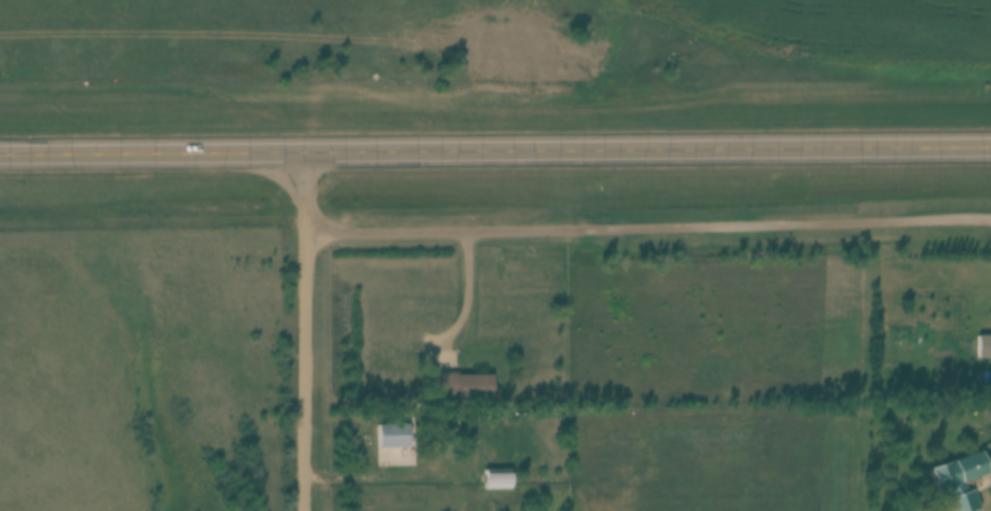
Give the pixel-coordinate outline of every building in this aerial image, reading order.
[(978,334),(990,334),(990,355),(978,355),(978,334)] [(491,373),(491,395),(457,395),(457,393),(436,393),(436,371),(457,371),(457,373),(491,373)] [(378,423),(409,423),(409,447),(378,447),(378,423)] [(945,487),(937,490),(929,468),(981,450),(988,472),(962,481),(965,491),(948,497),(945,487)] [(484,468),(510,468),(510,489),(484,489),(484,468)]
